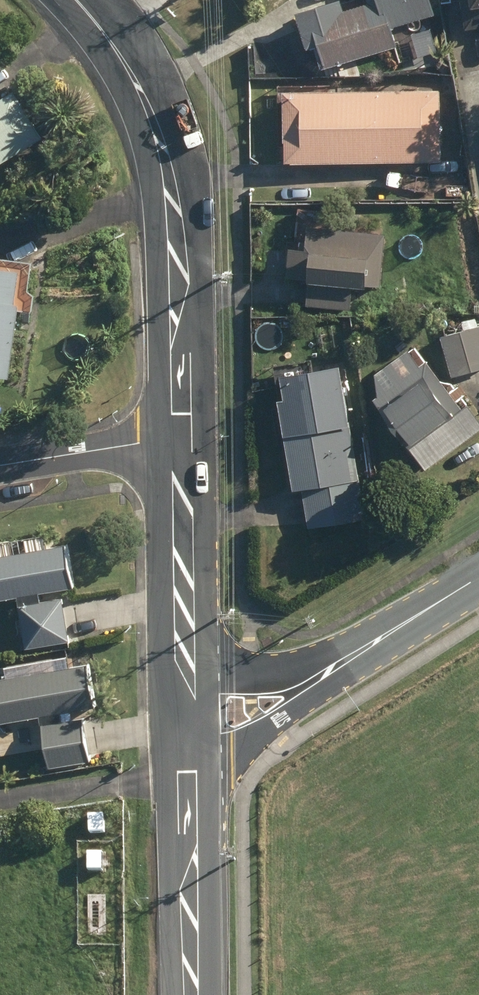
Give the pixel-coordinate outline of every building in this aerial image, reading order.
[(323,69),(396,47),(383,0),(379,0),(309,20),(323,69)] [(465,31),(478,28),(478,0),(460,0),(465,31)] [(42,138),(13,90),(0,98),(0,162),(42,138)] [(282,93),(282,164),(440,163),(440,92),(282,93)] [(306,227),(305,231),(293,230),(292,250),(287,250),(285,278),(307,280),(305,306),(349,311),(351,287),(364,289),(364,286),(380,288),(385,234),(306,227)] [(7,380),(18,305),(13,304),(17,272),(2,270),(3,259),(0,258),(0,379),(7,380)] [(452,378),(478,371),(478,327),(441,337),(452,378)] [(425,471),(478,431),(478,421),(467,404),(461,409),(426,361),(371,401),(391,429),(396,425),(412,448),(409,450),(425,471)] [(302,490),(309,530),(366,519),(338,365),(278,376),(283,400),(276,402),(293,491),(302,490)] [(25,651),(68,643),(61,600),(38,604),(36,593),(69,587),(62,546),(0,557),(0,600),(15,597),(25,651)] [(46,769),(88,763),(81,719),(61,722),(59,715),(93,710),(86,666),(23,677),(22,665),(3,669),(5,680),(0,681),(0,724),(38,717),(46,769)]
